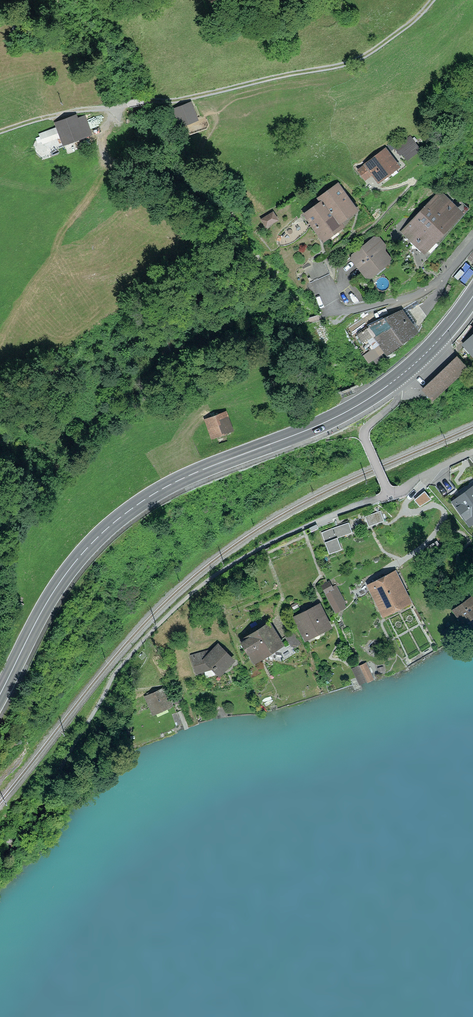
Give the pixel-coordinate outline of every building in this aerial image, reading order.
[(341,18),(334,9),(328,15),(334,23),(341,18)] [(174,109),(180,123),(196,118),(190,104),(174,109)] [(82,135),(82,134),(90,131),(85,117),(77,120),(76,117),(58,123),(64,141),(82,135)] [(397,145),(405,159),(422,150),(414,136),(397,145)] [(365,178),(373,172),(378,178),(395,165),(385,152),(369,165),(368,164),(358,170),(365,178)] [(353,209),(337,187),(320,199),(337,221),(353,209)] [(406,231),(431,255),(462,216),(440,195),(406,231)] [(307,214),(324,236),(339,225),(337,221),(320,199),(315,204),(317,207),(307,214)] [(274,210),(261,217),(266,226),(279,219),(274,210)] [(462,216),(431,255),(427,259),(439,269),(472,229),(472,225),(462,216)] [(353,257),(367,274),(387,258),(374,241),(353,257)] [(304,269),(310,282),(329,273),(323,260),(306,268),(304,269)] [(359,345),(370,361),(413,330),(412,329),(415,327),(402,309),(369,325),(375,333),(359,345)] [(161,345),(167,359),(179,354),(174,340),(161,345)] [(460,373),(466,368),(456,357),(450,363),(460,373)] [(441,371),(451,381),(460,373),(450,363),(441,371)] [(433,380),(442,390),(451,381),(441,371),(433,380)] [(428,384),(438,394),(442,390),(433,380),(428,384)] [(423,388),(433,399),(438,394),(428,384),(423,388)] [(206,420),(211,436),(231,429),(225,413),(206,420)] [(447,477),(435,485),(444,497),(456,489),(447,477)] [(455,502),(469,522),(472,520),(472,489),(455,502)] [(425,492),(415,500),(421,506),(430,498),(425,492)] [(365,516),(368,526),(384,520),(380,510),(365,516)] [(321,532),(329,553),(341,548),(337,537),(352,532),(349,522),(321,532)] [(370,583),(384,611),(406,599),(392,572),(370,583)] [(340,594),(330,600),(336,610),(343,606),(341,604),(344,602),(340,594)] [(455,610),(463,620),(472,613),(472,602),(471,599),(455,610)] [(318,607),(298,617),(306,636),(328,625),(318,607)] [(442,632),(449,643),(458,638),(451,626),(442,632)] [(268,627),(243,642),(253,658),(278,643),(268,627)] [(288,639),(293,647),(299,644),(294,635),(288,639)] [(212,654),(210,651),(192,656),(196,671),(214,666),(220,671),(230,660),(218,648),(212,654)] [(366,664),(360,667),(366,679),(366,680),(373,677),(366,664)] [(359,683),(366,679),(360,667),(359,665),(352,669),(359,683)] [(163,691),(148,697),(154,709),(168,703),(163,691)] [(186,709),(191,726),(199,723),(193,706),(186,709)] [(179,712),(185,728),(191,726),(186,709),(179,712)]
